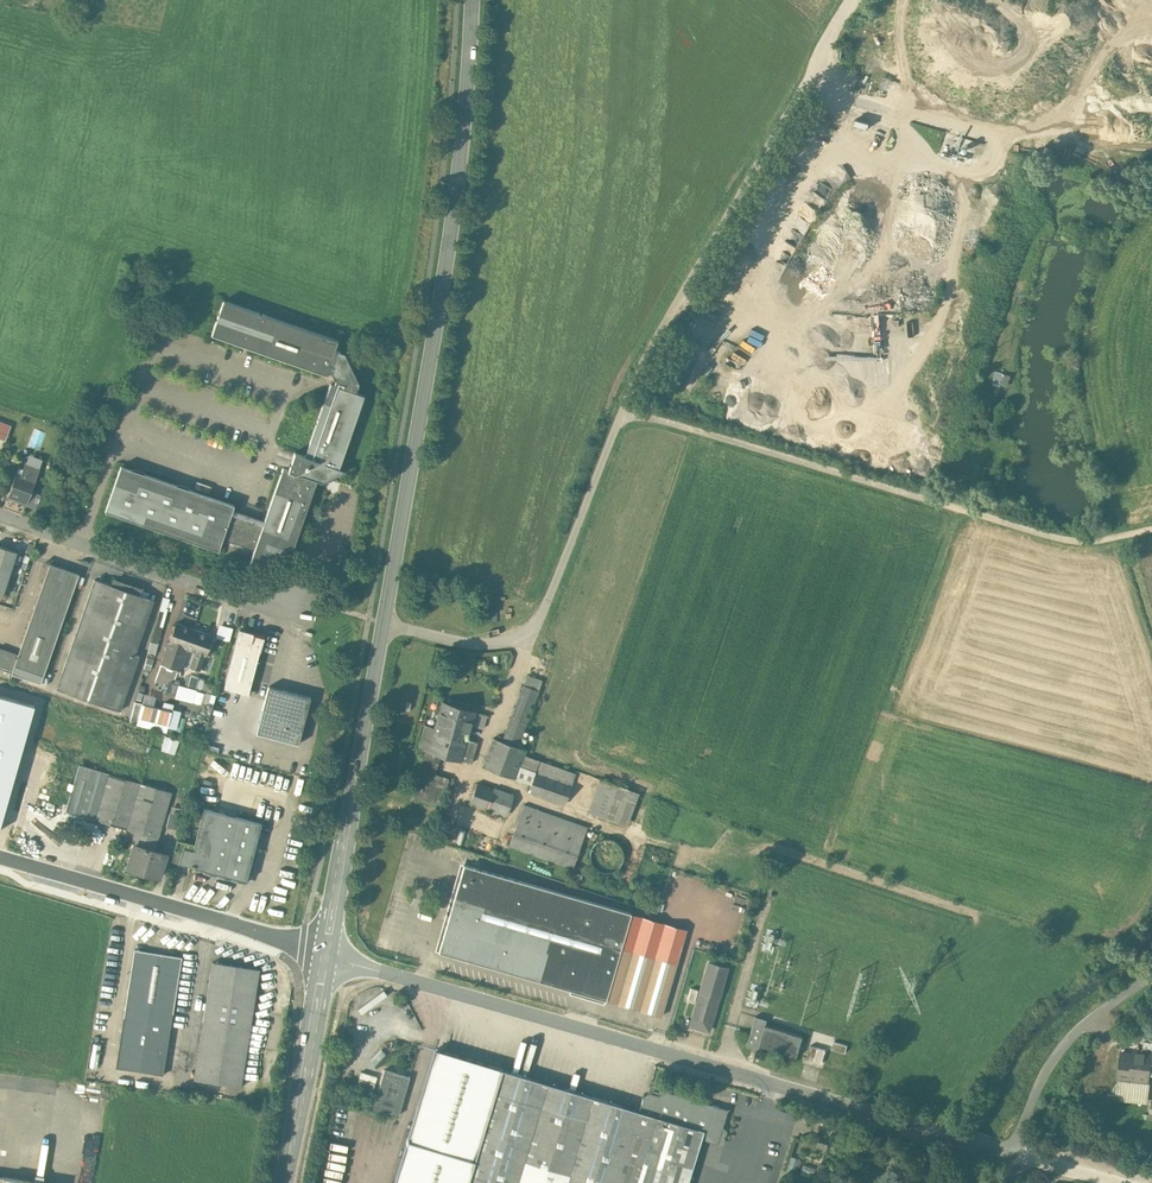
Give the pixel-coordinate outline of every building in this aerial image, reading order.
[(338,340),(223,300),(211,334),(305,367),(326,375),(328,371),(332,372),(332,373),(325,376),(326,379),(328,383),(336,379),(336,380),(334,384),(330,383),(305,455),(294,452),(279,447),(274,461),(289,466),(288,469),(283,467),(264,520),(254,550),(248,566),(250,567),(294,546),(317,480),(321,482),(326,480),(327,483),(333,480),(331,477),(346,470),(339,468),(365,395),(356,392),(359,383),(344,352),(335,349),(338,340)] [(1008,385),(1009,373),(995,372),(994,383),(1008,385)] [(10,425),(0,421),(0,439),(5,441),(10,425)] [(39,468),(26,463),(21,475),(16,473),(8,495),(26,502),(27,502),(31,491),(39,468)] [(234,505),(121,466),(105,511),(218,550),(222,539),(233,509),(234,505)] [(41,495),(31,491),(27,502),(26,502),(25,504),(36,508),(41,495)] [(264,520),(233,509),(222,539),(254,550),(264,520)] [(2,596),(16,551),(0,546),(0,595),(2,596)] [(17,657),(15,665),(44,675),(79,573),(50,563),(17,657)] [(95,579),(56,689),(120,711),(139,656),(135,654),(154,600),(95,579)] [(128,589),(140,593),(141,587),(130,583),(128,589)] [(433,593),(425,591),(420,609),(430,611),(433,593)] [(474,598),(465,598),(464,616),(472,616),(474,598)] [(159,610),(151,642),(158,644),(166,612),(159,610)] [(0,616),(0,633),(10,637),(15,621),(0,616)] [(194,629),(176,623),(169,642),(186,648),(187,648),(194,629)] [(230,638),(231,625),(218,623),(216,637),(230,638)] [(212,636),(194,629),(187,648),(195,651),(190,666),(200,670),(206,655),(212,636)] [(263,636),(240,629),(224,688),(248,694),(263,636)] [(186,648),(169,642),(162,663),(178,669),(186,648)] [(0,651),(0,666),(13,671),(15,665),(17,657),(0,651)] [(44,675),(15,665),(13,671),(12,673),(41,683),(44,675)] [(191,676),(188,688),(196,690),(199,677),(191,676)] [(544,690),(525,683),(505,739),(495,735),(484,765),(519,777),(523,766),(538,771),(532,789),(568,802),(580,767),(524,748),(544,690)] [(311,697),(268,686),(256,733),(298,744),(311,697)] [(165,702),(163,709),(142,703),(139,717),(169,725),(174,704),(165,702)] [(475,711),(443,702),(435,727),(429,751),(441,754),(461,760),(461,759),(467,739),(471,725),(475,712),(475,711)] [(486,716),(475,712),(471,725),(483,728),(486,716)] [(435,727),(425,724),(418,748),(426,750),(429,751),(435,727)] [(478,742),(467,739),(461,759),(472,763),(478,742)] [(429,751),(426,750),(420,770),(421,770),(435,774),(441,754),(429,751)] [(173,793),(80,765),(66,811),(139,833),(159,839),(173,793)] [(642,793),(602,779),(591,811),(631,825),(642,793)] [(516,794),(480,780),(470,805),(507,818),(516,794)] [(220,804),(206,801),(205,806),(219,810),(220,804)] [(592,824),(528,801),(513,843),(577,867),(592,824)] [(261,823),(204,808),(193,849),(183,847),(179,862),(204,869),(246,880),(261,823)] [(183,817),(170,814),(167,827),(180,830),(183,817)] [(159,839),(139,833),(136,844),(155,850),(159,839)] [(619,839),(614,837),(608,837),(603,839),(598,842),(596,847),(594,852),(596,859),(599,863),(604,867),(610,869),(615,868),(620,866),(624,862),(626,857),(626,851),(625,846),(623,843),(619,839)] [(155,850),(136,844),(129,866),(136,869),(135,871),(158,878),(166,853),(155,850)] [(176,845),(172,861),(179,862),(183,847),(176,845)] [(469,866),(444,953),(608,1001),(634,913),(469,866)] [(690,930),(634,913),(608,1001),(674,1020),(690,966),(681,963),(690,930)] [(182,956),(135,949),(116,1067),(163,1074),(182,956)] [(259,969),(212,962),(205,1003),(203,1003),(203,1008),(205,1008),(194,1079),(241,1086),(259,969)] [(721,994),(700,988),(690,1026),(709,1031),(721,994)] [(766,1018),(755,1015),(748,1044),(756,1047),(757,1043),(797,1055),(803,1033),(764,1023),(766,1018)] [(1144,1041),(1142,1051),(1145,1051),(1146,1051),(1151,1051),(1151,1042),(1144,1041)] [(810,1043),(806,1057),(822,1061),(826,1048),(810,1043)] [(438,1051),(398,1182),(688,1182),(704,1131),(438,1051)] [(1121,1052),(1117,1079),(1147,1083),(1149,1071),(1151,1071),(1151,1051),(1146,1051),(1145,1051),(1145,1055),(1121,1052)] [(410,1076),(384,1068),(373,1106),(399,1114),(410,1076)]
